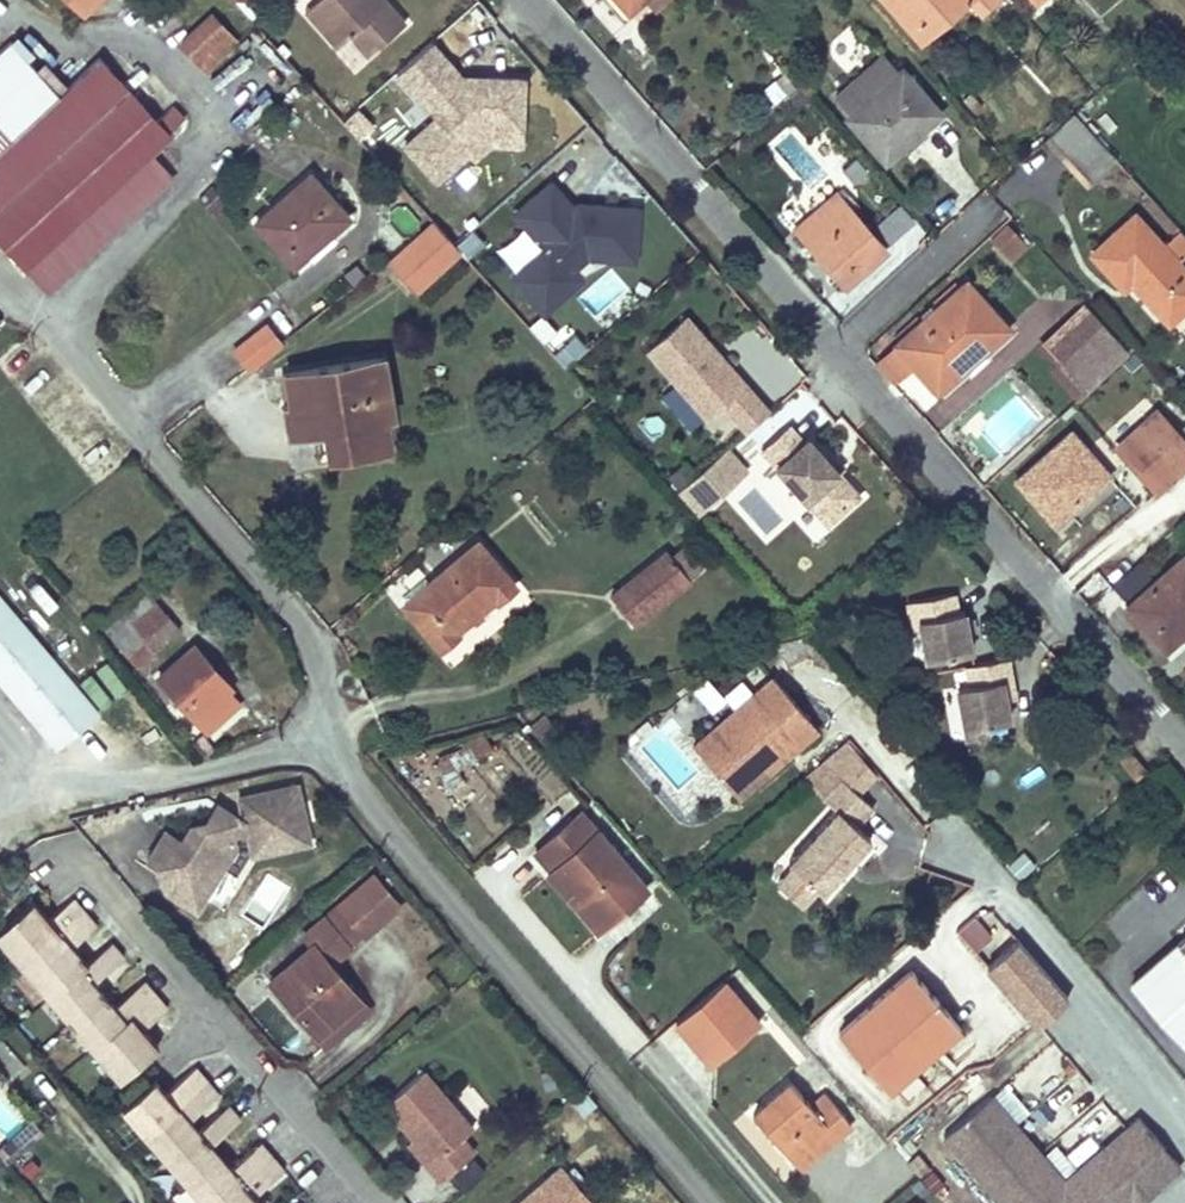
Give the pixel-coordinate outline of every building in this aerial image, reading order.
[(84,14),(97,0),(69,0),(84,14)] [(304,10),(337,47),(350,35),(368,56),(405,24),(384,0),(315,0),(304,10)] [(642,1),(642,0),(630,0),(624,5),(629,12),(642,1)] [(665,0),(646,0),(654,9),(665,0)] [(921,40),(966,0),(886,0),(921,40)] [(980,12),(993,0),(969,0),(980,12)] [(197,62),(229,34),(212,15),(190,36),(181,45),(197,62)] [(206,72),(237,43),(229,34),(197,62),(206,72)] [(47,291),(173,176),(150,153),(171,134),(169,132),(185,118),(173,105),(157,120),(99,57),(60,93),(12,41),(0,51),(0,241),(47,291)] [(465,75),(465,76),(435,41),(393,78),(430,119),(400,145),(426,175),(437,186),(471,156),(475,161),(495,146),(526,146),(528,77),(465,75)] [(853,113),(898,72),(881,54),(836,94),(853,113)] [(923,127),(940,112),(902,69),(898,72),(853,113),(848,116),(886,159),(899,148),(923,127)] [(812,88),(795,70),(788,76),(798,87),(804,95),(812,88)] [(789,95),(798,87),(788,76),(786,74),(777,81),(789,95)] [(1117,160),(1074,113),(1048,136),(1091,182),(1117,160)] [(904,154),(928,133),(923,127),(899,148),(904,154)] [(310,174),(256,222),(294,264),(307,253),(330,232),(348,217),(310,174)] [(641,207),(570,201),(553,181),(516,212),(544,246),(512,274),(546,314),(587,278),(578,267),(586,260),(637,264),(641,207)] [(857,206),(842,189),(836,194),(852,211),(857,206)] [(886,249),(852,211),(836,194),(796,229),(845,285),(886,249)] [(1180,229),(1150,195),(1144,201),(1175,234),(1180,229)] [(903,204),(881,219),(903,252),(926,237),(903,204)] [(1178,262),(1184,256),(1184,235),(1180,229),(1175,234),(1163,245),(1135,215),(1092,254),(1124,289),(1134,279),(1140,285),(1137,287),(1169,322),(1184,308),(1184,270),(1178,262)] [(461,250),(435,221),(388,261),(388,262),(413,291),(461,250)] [(1003,251),(1019,237),(1008,225),(992,239),(1003,251)] [(845,285),(796,229),(792,233),(842,289),(845,285)] [(330,232),(307,253),(313,260),(336,238),(330,232)] [(1010,260),(1027,246),(1019,237),(1003,251),(1010,260)] [(928,359),(987,304),(966,281),(896,344),(898,345),(879,362),(895,380),(914,363),(915,365),(925,357),(928,359)] [(947,381),(1007,327),(987,304),(928,359),(947,381)] [(1061,362),(1102,324),(1084,305),(1042,342),(1061,362)] [(745,439),(769,418),(686,323),(645,358),(707,430),(724,415),(745,439)] [(1086,391),(1127,353),(1102,324),(1061,362),(1051,371),(1078,399),(1086,392),(1086,391)] [(280,342),(267,325),(234,350),(247,367),(280,342)] [(585,347),(566,326),(547,344),(566,365),(585,347)] [(288,432),(311,429),(313,428),(312,423),(321,421),(327,453),(362,448),(361,441),(386,437),(384,429),(394,428),(391,413),(389,414),(380,356),(284,371),(290,405),(283,405),(288,432)] [(919,367),(927,360),(928,359),(925,357),(915,365),(918,368),(919,367)] [(947,381),(928,359),(927,360),(919,367),(918,368),(938,390),(947,381)] [(958,382),(927,410),(941,425),(972,397),(958,382)] [(1156,410),(1118,445),(1158,489),(1184,465),(1184,443),(1156,410)] [(313,428),(311,429),(317,462),(388,450),(386,437),(361,441),(362,448),(327,453),(321,421),(312,423),(313,428)] [(759,458),(823,530),(855,502),(791,430),(759,458)] [(1091,491),(1108,476),(1071,434),(1017,480),(1054,523),(1068,512),(1091,491)] [(678,492),(702,517),(752,469),(727,444),(678,492)] [(1073,518),(1097,497),(1091,491),(1068,512),(1073,518)] [(514,585),(478,542),(403,604),(440,647),(457,633),(454,630),(494,596),(497,599),(514,585)] [(666,550),(610,596),(633,623),(701,569),(684,548),(673,557),(666,550)] [(1184,600),(1184,557),(1184,556),(1128,605),(1129,607),(1141,621),(1150,630),(1184,600)] [(145,589),(103,627),(137,666),(180,628),(145,589)] [(952,593),(907,601),(912,628),(919,626),(925,659),(970,651),(962,610),(956,611),(952,593)] [(0,598),(0,680),(57,748),(98,713),(0,598)] [(1184,631),(1184,600),(1150,630),(1166,648),(1179,636),(1184,631)] [(1141,621),(1129,607),(1125,610),(1137,624),(1141,621)] [(194,645),(159,676),(207,730),(238,703),(227,690),(226,689),(220,694),(214,687),(224,678),(194,645)] [(1007,657),(966,665),(970,684),(956,686),(964,727),(986,723),(1009,719),(1005,699),(1003,686),(1012,684),(1007,657)] [(693,745),(731,787),(810,719),(773,675),(693,745)] [(224,678),(214,687),(220,694),(226,689),(227,690),(231,687),(224,678)] [(1012,684),(1003,686),(1005,699),(1015,697),(1012,684)] [(810,719),(731,787),(739,797),(818,727),(810,719)] [(964,727),(966,740),(988,737),(986,723),(964,727)] [(463,740),(471,759),(491,750),(483,731),(463,740)] [(848,739),(823,761),(857,792),(875,772),(848,739)] [(1131,750),(1119,759),(1135,779),(1146,770),(1131,750)] [(823,761),(803,778),(836,808),(789,860),(792,863),(776,882),(801,905),(818,887),(823,892),(843,870),(840,866),(848,859),(850,861),(871,839),(857,826),(874,808),(857,792),(823,761)] [(226,860),(234,846),(232,833),(247,831),(253,855),(310,842),(305,822),(296,824),(291,806),(301,804),(297,785),(257,793),(263,818),(245,821),(225,810),(221,817),(212,819),(191,823),(181,840),(165,830),(146,860),(173,877),(165,889),(196,909),(207,891),(204,877),(212,864),(226,860)] [(257,793),(239,797),(245,821),(263,818),(257,793)] [(210,811),(212,819),(221,817),(225,810),(215,803),(210,811)] [(301,804),(291,806),(296,824),(305,822),(301,804)] [(581,811),(536,850),(552,869),(548,873),(566,893),(573,886),(606,924),(647,887),(581,811)] [(843,870),(850,861),(848,859),(840,866),(843,870)] [(207,891),(226,860),(212,864),(204,877),(207,891)] [(271,980),(318,1035),(335,1020),(331,1015),(357,994),(331,964),(350,947),(347,944),(362,930),(366,934),(399,905),(373,875),(304,934),(313,944),(271,980)] [(573,886),(566,893),(599,930),(606,924),(573,886)] [(1134,934),(1159,961),(1179,942),(1174,937),(1184,927),(1184,901),(1179,895),(1134,934)] [(119,1080),(158,1045),(143,1029),(167,1007),(144,979),(115,1006),(94,982),(124,956),(111,941),(87,963),(73,945),(97,924),(73,897),(49,918),(34,900),(0,931),(0,940),(119,1080)] [(987,907),(960,930),(989,963),(984,967),(1036,1027),(1069,999),(1009,929),(1007,931),(987,907)] [(1132,985),(1184,1044),(1184,937),(1179,942),(1159,961),(1132,985)] [(838,1032),(879,1079),(952,1017),(911,969),(838,1032)] [(711,1068),(764,1021),(726,978),(673,1024),(711,1068)] [(369,1008),(357,994),(331,1015),(335,1020),(318,1035),(326,1045),(369,1008)] [(880,1080),(885,1087),(887,1089),(890,1086),(960,1026),(952,1017),(879,1079),(880,1080)] [(123,1109),(203,1202),(262,1202),(254,1194),(284,1169),(261,1141),(231,1167),(211,1144),(241,1118),(228,1104),(198,1130),(189,1119),(219,1093),(195,1065),(166,1092),(156,1080),(123,1109)] [(423,1071),(386,1104),(415,1137),(434,1160),(429,1164),(442,1180),(474,1152),(461,1137),(473,1127),(423,1071)] [(885,1087),(880,1080),(877,1082),(883,1089),(885,1087)] [(790,1081),(752,1114),(790,1157),(826,1125),(830,1131),(845,1118),(823,1091),(809,1103),(790,1081)] [(943,1135),(1001,1202),(1135,1202),(1180,1165),(1140,1117),(1064,1182),(990,1095),(943,1135)] [(22,1124),(0,1103),(0,1136),(5,1142),(22,1124)] [(826,1125),(790,1157),(799,1168),(851,1124),(845,1118),(830,1131),(826,1125)] [(5,1169),(41,1138),(29,1124),(0,1149),(0,1162),(5,1169)] [(415,1137),(409,1142),(429,1164),(434,1160),(415,1137)] [(563,1166),(519,1202),(594,1202),(563,1166)]
